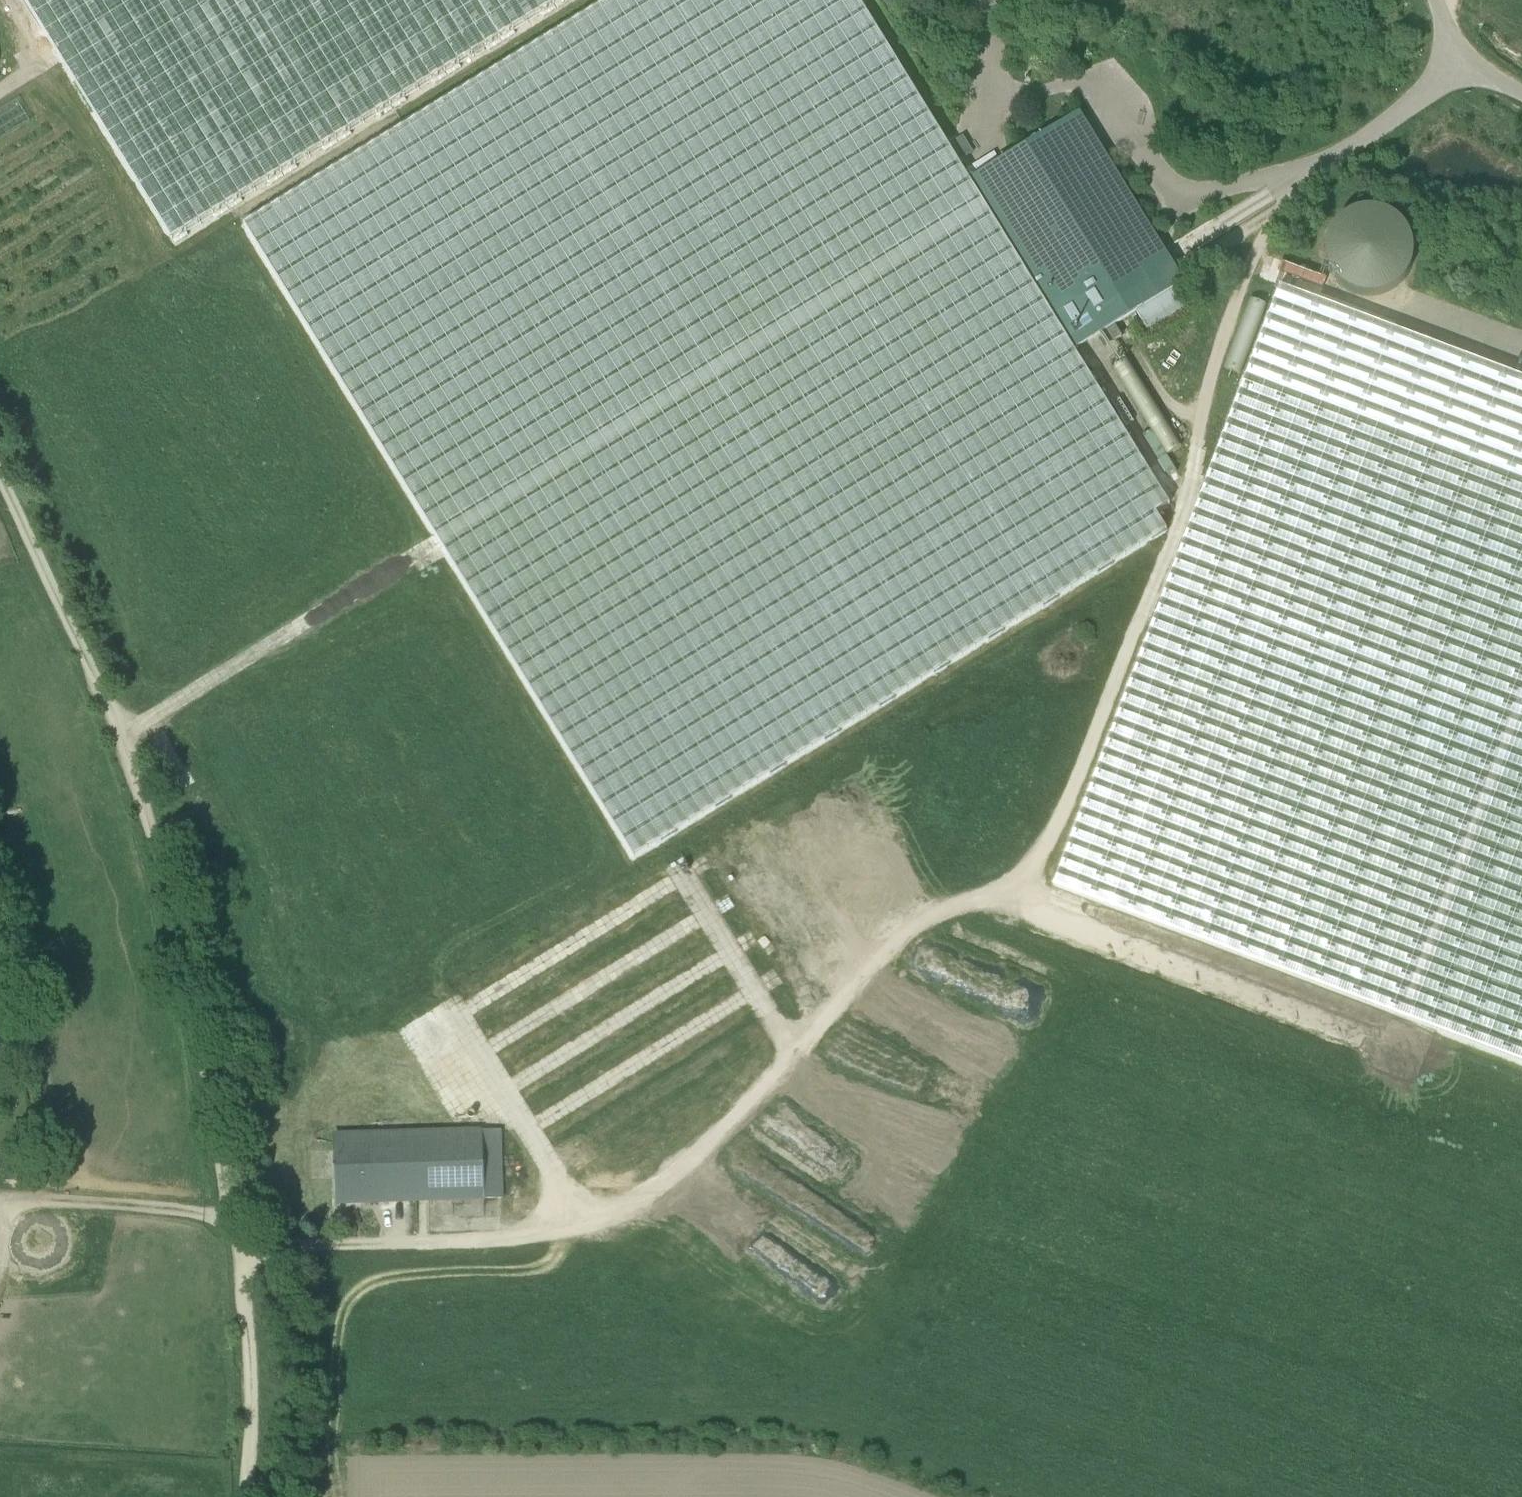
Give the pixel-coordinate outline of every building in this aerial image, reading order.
[(170,239),(558,0),(22,0),(170,239)] [(1062,123),(969,179),(858,0),(608,0),(243,225),(633,858),(1166,530),(1155,513),(1169,504),(1074,350),(1184,283),(1164,251),(1079,112),(1062,123)] [(1323,287),(1326,276),(1280,260),(1276,270),(1323,287)] [(1181,270),(1181,271),(1186,279),(1193,276),(1193,275),(1188,266),(1187,266),(1181,270)] [(1283,285),(1052,885),(1521,1063),(1521,376),(1283,285)] [(1101,334),(1108,346),(1122,337),(1115,326),(1101,334)] [(1166,454),(1179,446),(1125,360),(1112,368),(1166,454)] [(337,1204),(485,1199),(504,1199),(502,1130),(483,1131),(335,1135),(337,1204)]
